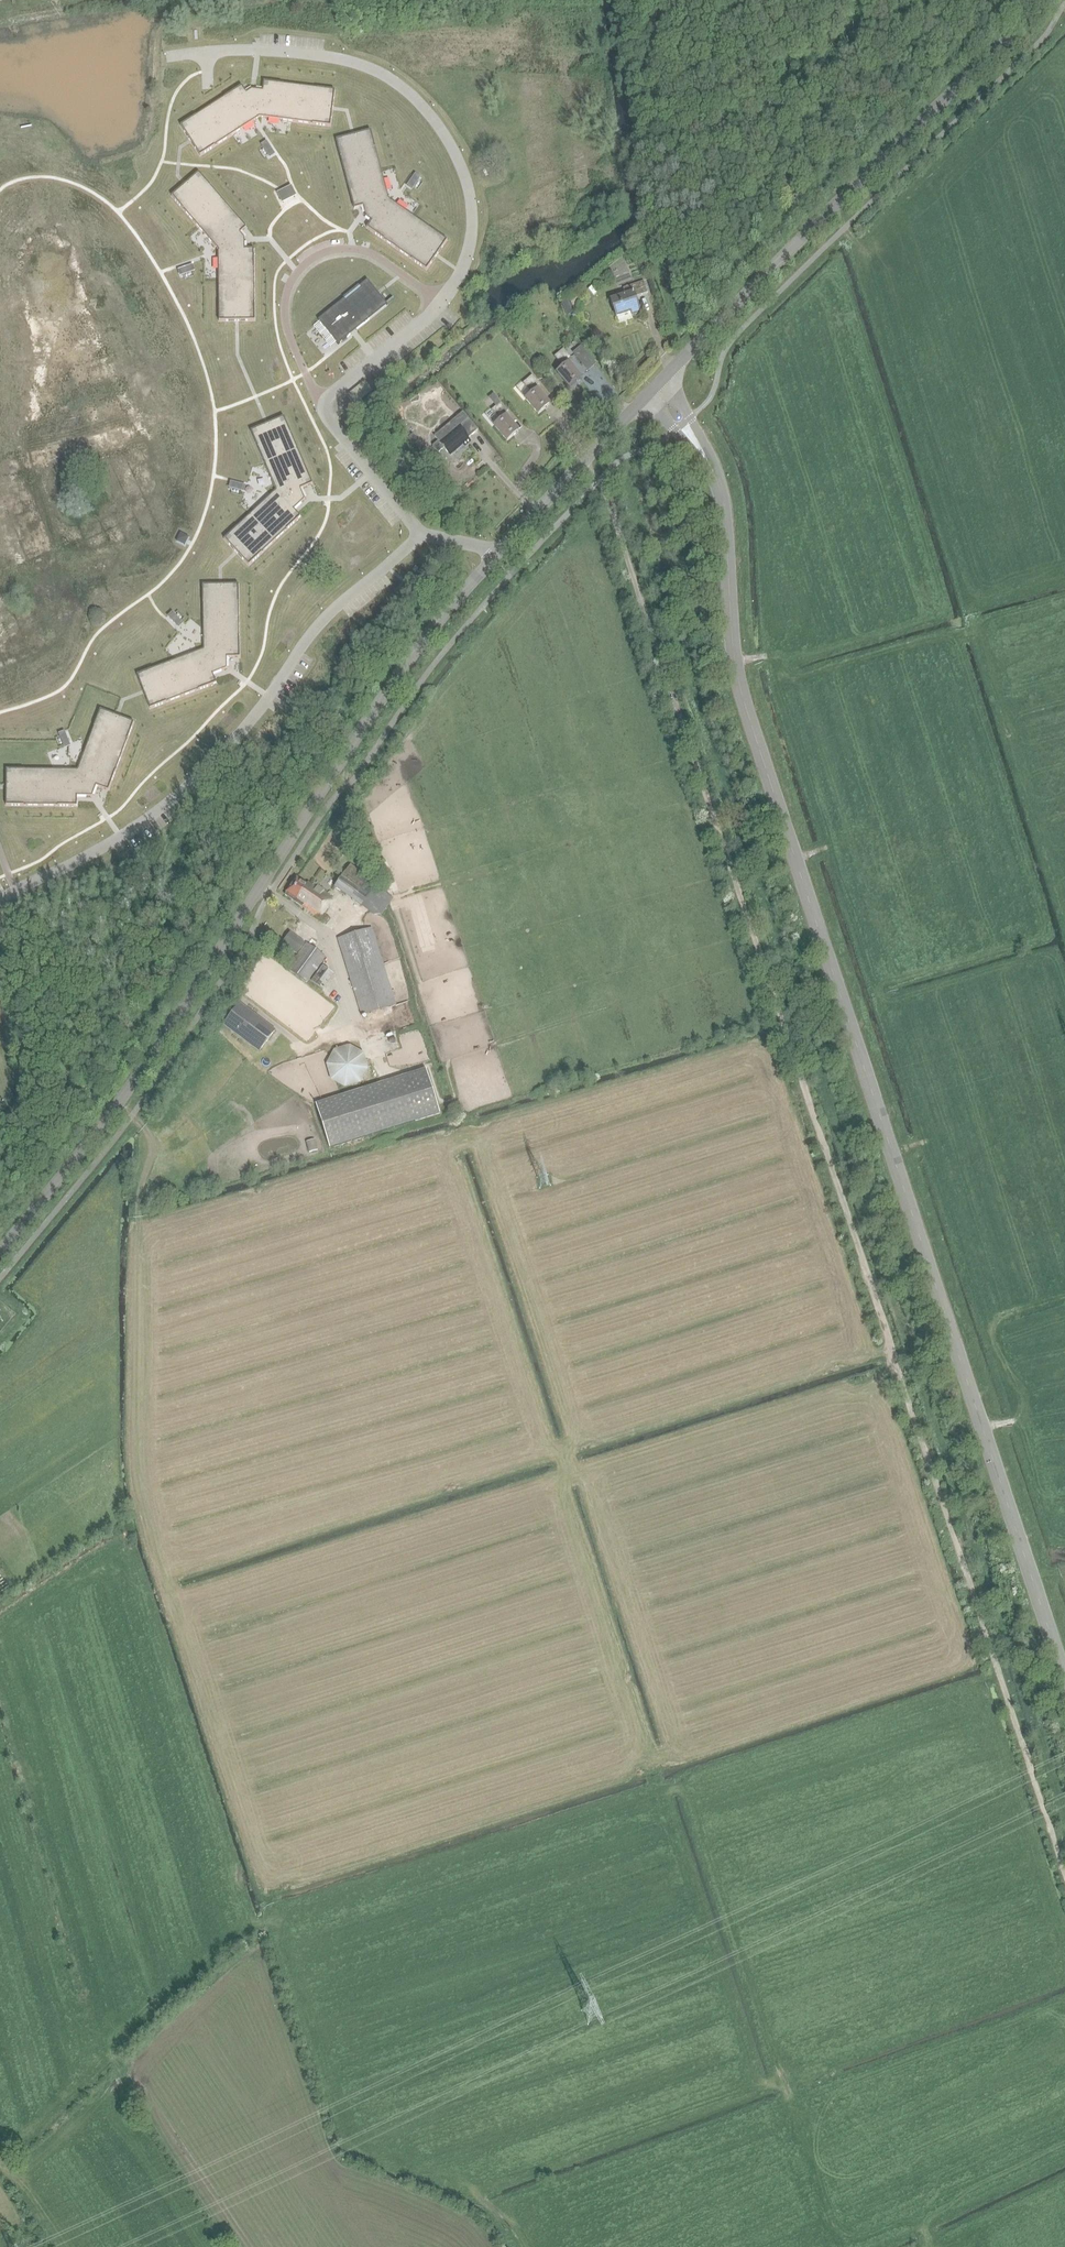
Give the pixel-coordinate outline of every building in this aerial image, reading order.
[(180,125),(200,156),(259,117),(330,126),(335,90),(264,81),(262,90),(252,89),(246,93),(242,86),(180,125)] [(389,199),(371,130),(336,140),(354,209),(363,206),(366,217),(371,221),(367,228),(426,270),(447,240),(389,199)] [(218,250),(219,321),(255,320),(254,249),(245,249),(244,238),(240,233),(246,228),(199,172),(171,196),(218,250)] [(292,185),(278,192),(283,202),(297,195),(292,185)] [(344,299),(318,320),(338,345),(350,335),(349,332),(355,327),(357,329),(369,319),(367,317),(385,303),(386,305),(387,305),(367,280),(360,287),(344,299)] [(623,290),(625,296),(610,302),(616,318),(631,313),(632,317),(640,314),(635,299),(647,294),(643,283),(623,290)] [(575,312),(570,299),(561,302),(567,315),(575,312)] [(367,317),(369,319),(386,305),(385,303),(367,317)] [(119,325),(107,328),(113,350),(125,346),(119,325)] [(82,358),(92,354),(88,343),(78,347),(82,358)] [(590,356),(583,348),(574,355),(581,363),(590,356)] [(563,368),(557,373),(569,389),(580,380),(567,363),(571,359),(564,350),(555,358),(563,368)] [(134,354),(75,370),(80,387),(139,371),(134,354)] [(523,384),(517,388),(526,399),(538,414),(549,405),(535,389),(539,385),(532,377),(523,384)] [(348,395),(356,405),(372,391),(365,381),(348,395)] [(434,387),(425,394),(430,400),(439,393),(434,387)] [(492,410),(487,415),(495,425),(495,426),(507,441),(518,433),(505,416),(508,413),(494,395),(489,398),(496,407),(492,410)] [(241,414),(251,410),(246,398),(236,402),(241,414)] [(439,452),(444,448),(450,455),(460,446),(460,445),(462,443),(465,446),(470,441),(468,439),(478,430),(463,412),(434,436),(438,441),(432,446),(438,453),(439,452)] [(276,490),(224,539),(249,565),(300,517),(294,509),(305,499),(300,489),(312,484),(284,417),(250,431),(276,490)] [(203,649),(137,675),(150,708),(216,683),(213,674),(227,668),(226,657),(240,657),(238,584),(202,585),(203,649)] [(77,770),(6,769),(6,805),(77,806),(77,796),(92,796),(96,786),(108,791),(134,722),(100,709),(77,770)] [(377,886),(350,866),(334,887),(361,907),(377,886)] [(288,891),(285,895),(319,919),(329,905),(328,904),(333,897),(316,885),(315,886),(308,882),(307,883),(297,876),(288,890),(288,891)] [(373,928),(338,939),(361,1015),(396,1004),(373,928)] [(305,943),(290,932),(281,943),(297,954),(305,943)] [(307,943),(288,969),(305,982),(324,956),(307,943)] [(311,981),(322,989),(333,974),(322,966),(311,981)] [(224,1024),(260,1051),(274,1031),(239,1005),(224,1024)] [(347,1085),(351,1085),(354,1084),(357,1082),(360,1080),(362,1078),(364,1074),(366,1071),(366,1067),(366,1063),(365,1060),(363,1056),(360,1053),(357,1051),(355,1049),(351,1048),(347,1048),(343,1048),(340,1050),(336,1052),(334,1054),(332,1057),(330,1060),(329,1063),(329,1066),(329,1070),(330,1073),(332,1076),(334,1079),(337,1082),(340,1083),(343,1085),(347,1085)] [(402,1077),(316,1104),(329,1148),(416,1121),(440,1114),(426,1069),(402,1076),(402,1077)]
